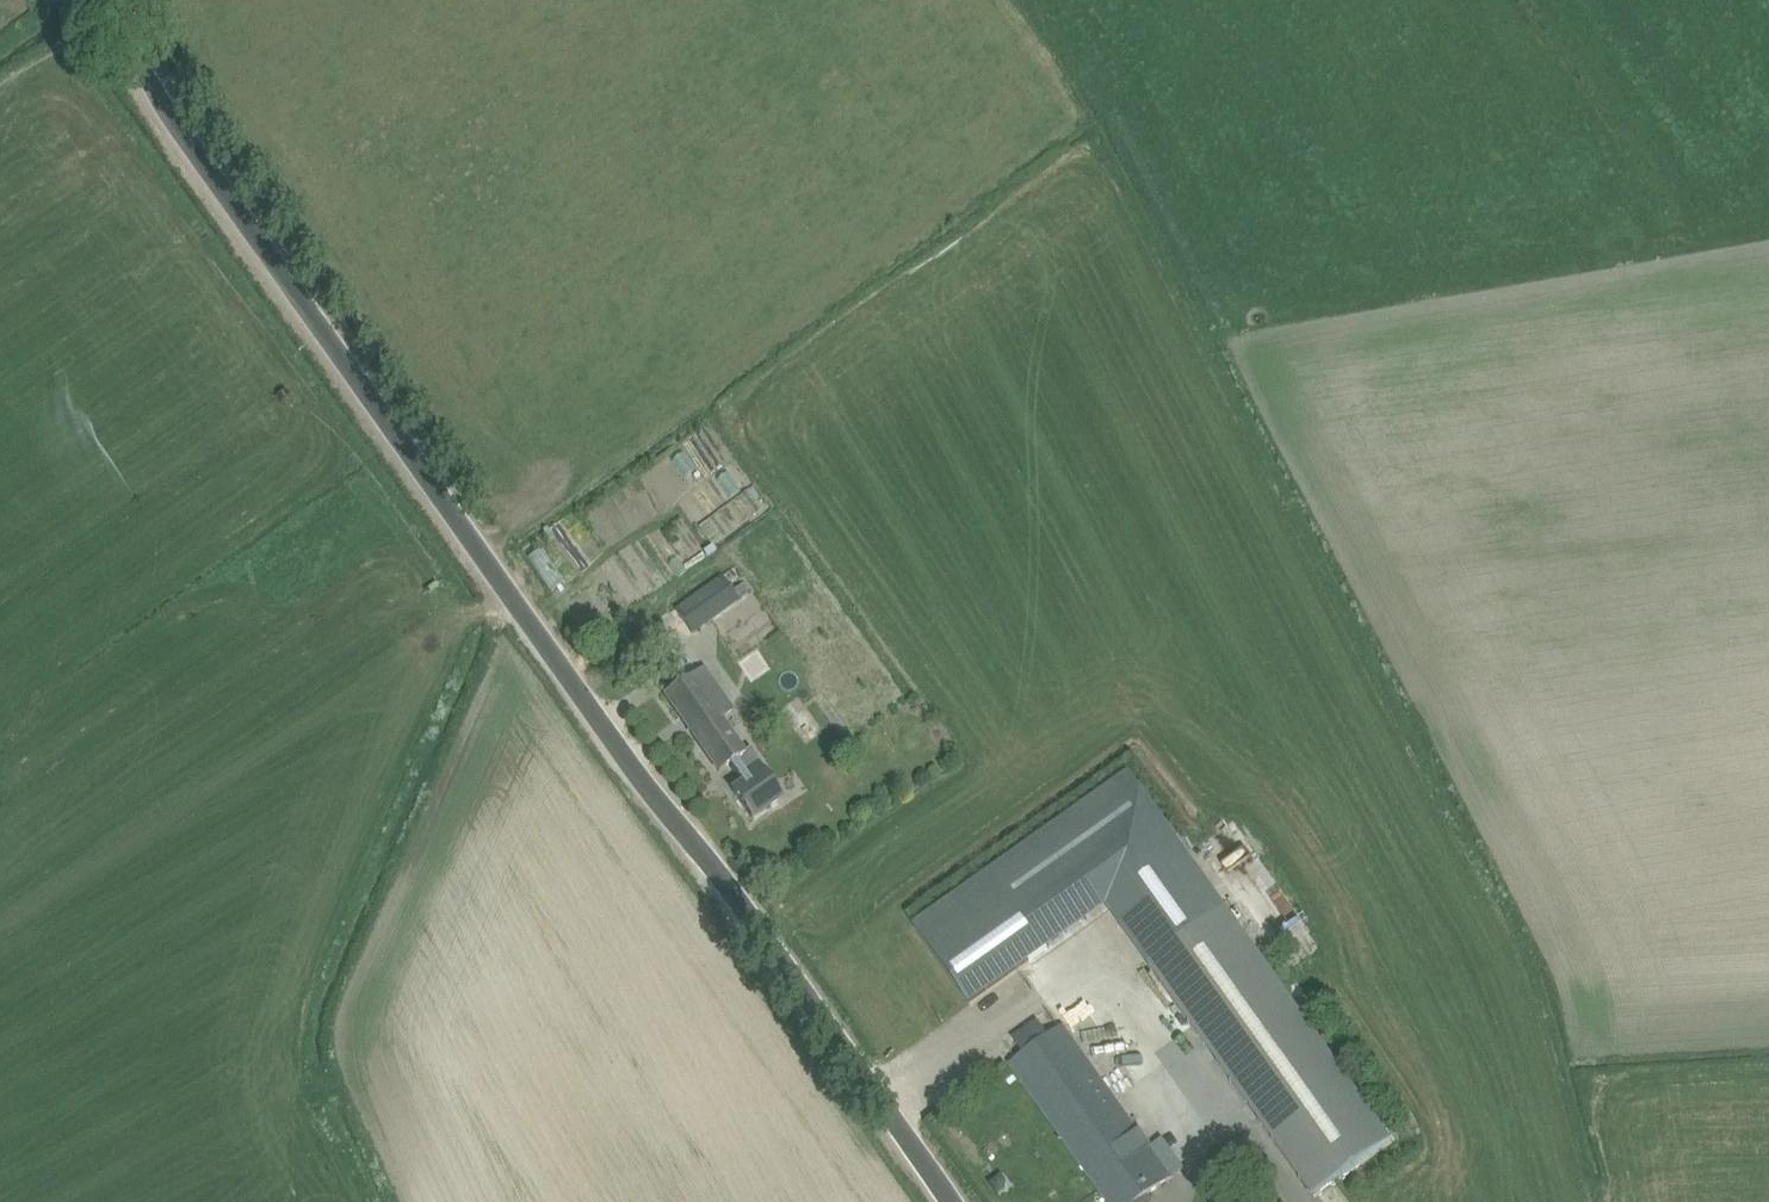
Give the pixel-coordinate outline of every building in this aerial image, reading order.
[(748,595),(741,584),(733,590),(723,577),(676,610),(693,634),(748,595)] [(753,819),(772,805),(783,798),(760,766),(763,764),(751,748),(745,752),(722,720),(734,711),(704,667),(666,694),(720,771),(735,761),(748,780),(733,791),(753,819)] [(1149,965),(1227,910),(1126,768),(997,867),(1053,946),(1104,907),(1149,965)] [(971,1004),(1053,946),(997,867),(915,925),(971,1004)] [(1227,910),(1149,965),(1315,1198),(1337,1182),(1393,1143),(1227,910)] [(1145,1136),(1065,1025),(1030,1050),(1010,1063),(1105,1197),(1109,1201),(1137,1201),(1149,1194),(1173,1177),(1158,1155),(1145,1136)]
